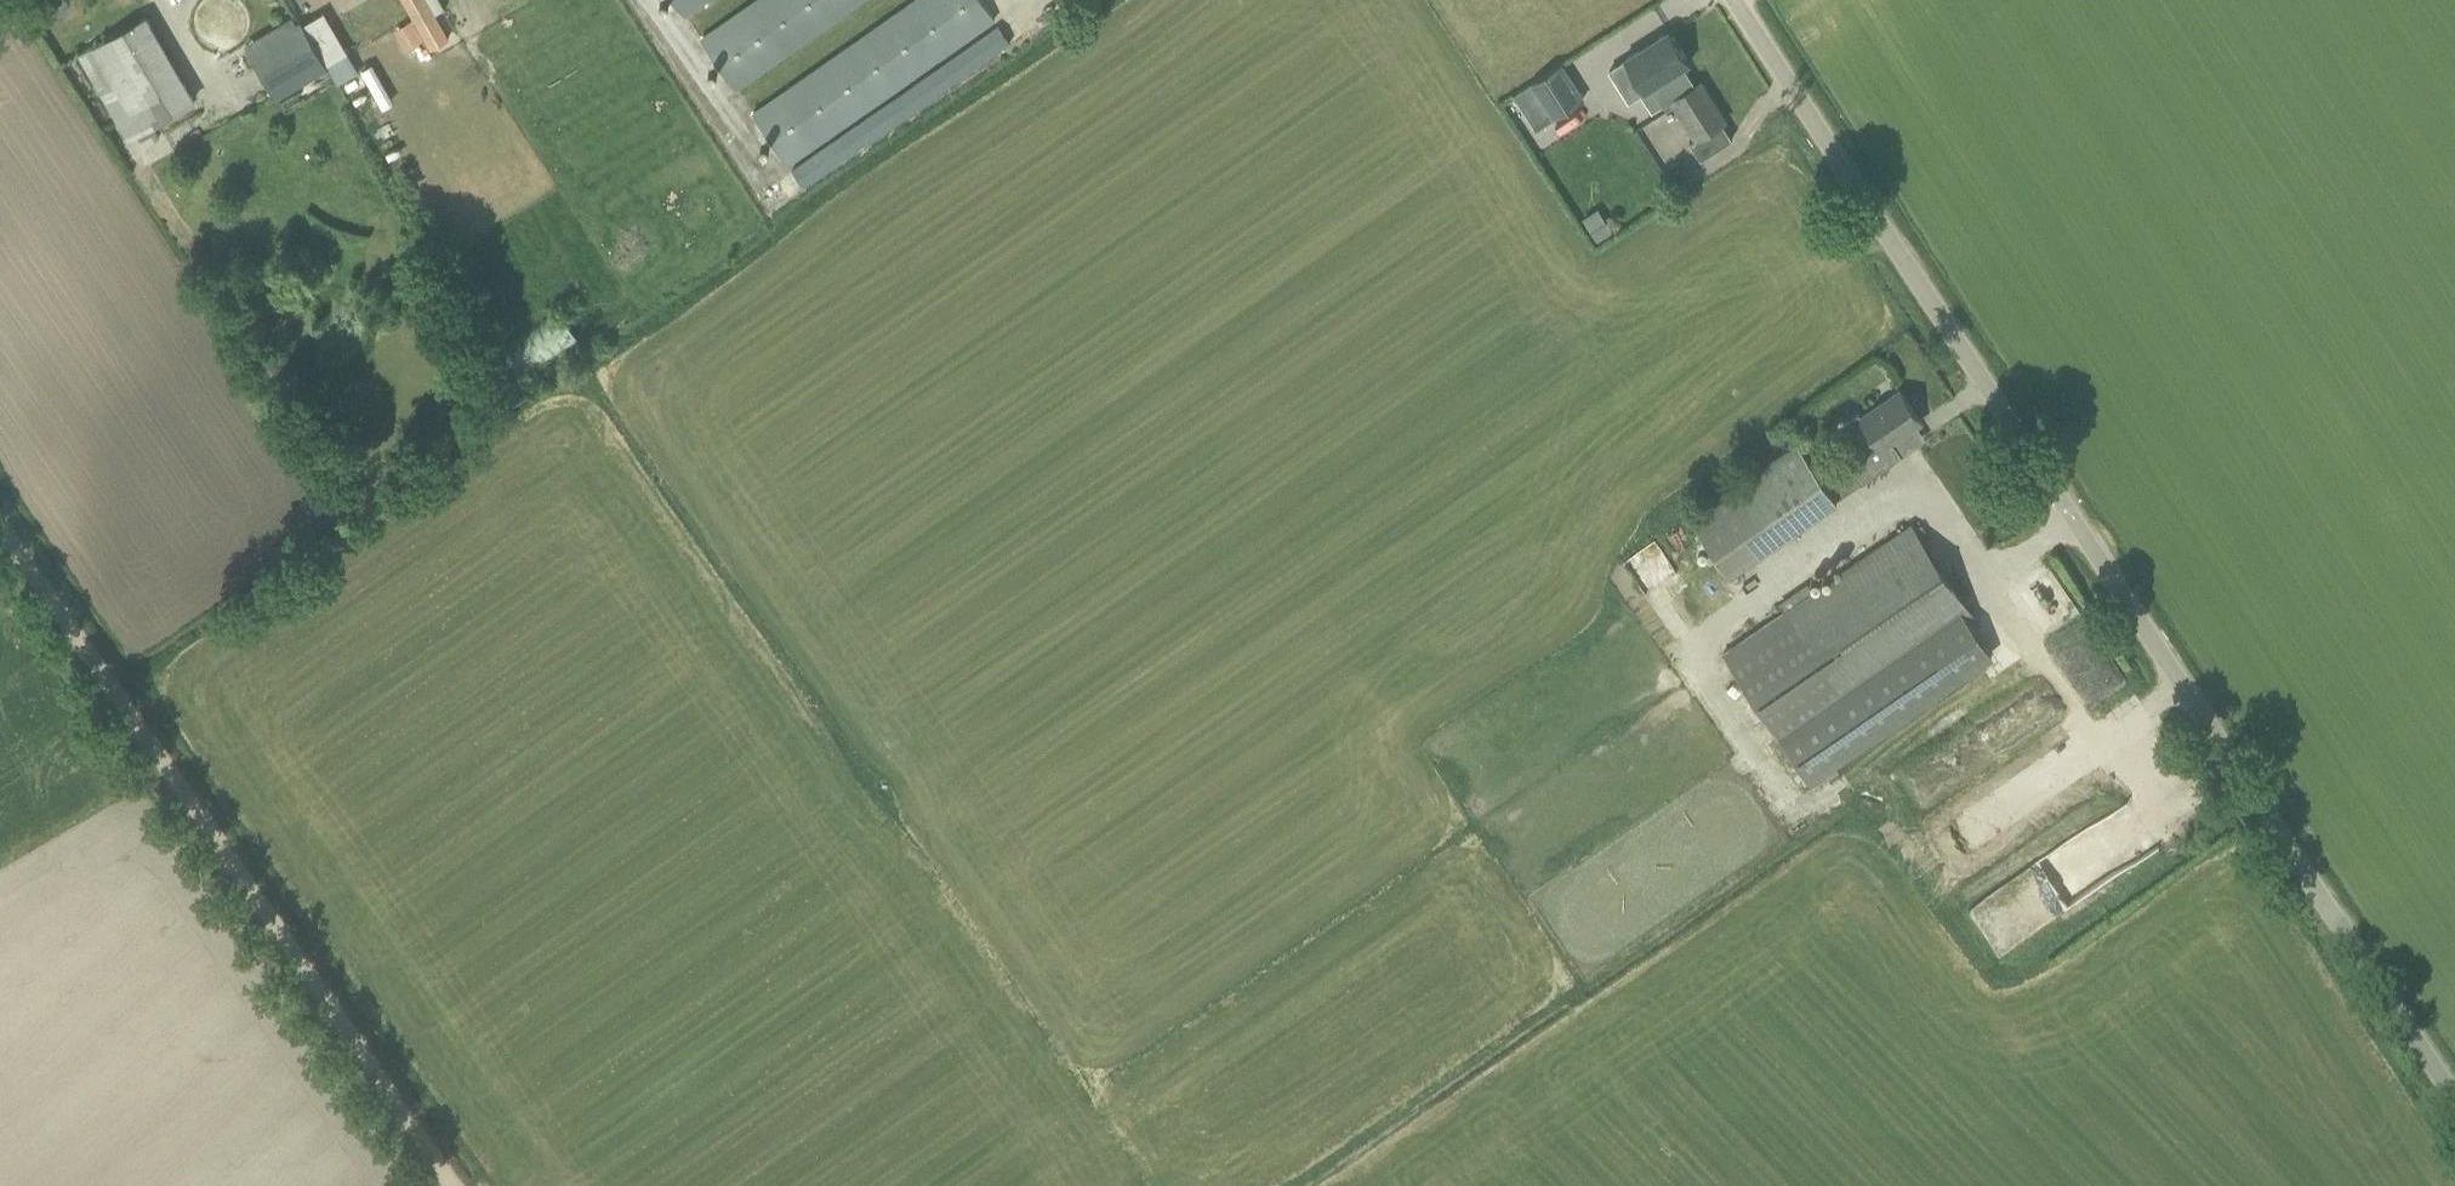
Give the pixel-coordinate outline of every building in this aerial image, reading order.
[(686,15),(708,0),(675,0),(686,15)] [(699,35),(736,89),(865,0),(750,0),(699,35)] [(983,0),(909,0),(751,110),(788,164),(996,19),(983,0)] [(427,3),(410,12),(431,48),(448,39),(433,13),(427,3)] [(305,21),(326,63),(348,51),(325,10),(305,21)] [(80,52),(129,137),(195,98),(146,14),(80,52)] [(411,19),(395,29),(405,46),(421,37),(411,19)] [(249,48),(275,93),(323,65),(297,21),(249,48)] [(1012,43),(998,24),(791,167),(804,187),(1012,43)] [(1691,61),(1670,29),(1625,58),(1646,90),(1653,86),(1666,106),(1673,101),(1698,139),(1691,144),(1702,161),(1734,141),(1722,123),(1729,119),(1704,81),(1697,85),(1684,65),(1691,61)] [(1584,97),(1562,62),(1531,81),(1552,117),(1584,97)] [(1583,219),(1597,240),(1611,231),(1597,209),(1583,219)] [(1900,389),(1862,416),(1858,410),(1841,422),(1863,454),(1848,464),(1861,482),(1876,471),(1908,450),(1898,435),(1921,420),(1900,389)] [(1729,486),(1690,512),(1732,573),(1771,546),(1837,500),(1795,440),(1729,486)] [(1973,616),(1910,525),(1890,538),(1785,611),(1723,652),(1786,745),(1811,781),(1993,655),(1969,619),(1973,616)]
